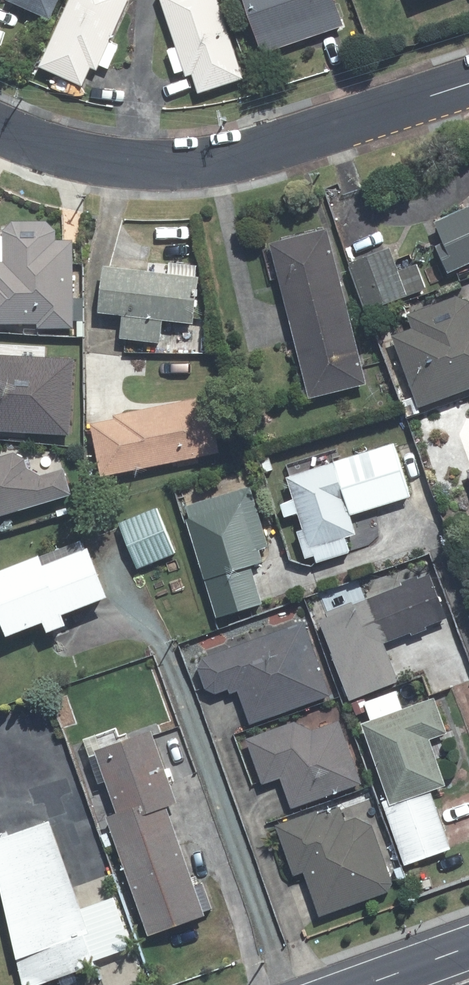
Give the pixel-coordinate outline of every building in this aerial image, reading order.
[(17,4),(56,22),(67,0),(18,0),(17,4)] [(45,69),(90,89),(98,72),(104,74),(106,68),(114,72),(124,49),(114,45),(135,0),(76,0),(45,69)] [(174,54),(182,77),(193,74),(195,81),(200,79),(206,97),(250,82),(223,0),(167,0),(184,51),(174,54)] [(272,58),(350,30),(339,0),(251,0),(272,58)] [(452,241),(445,245),(457,271),(468,266),(468,210),(443,221),(452,241)] [(11,260),(0,261),(0,324),(44,324),(45,327),(81,327),(80,239),(64,239),(63,229),(53,220),(22,220),(11,231),(11,260)] [(335,228),(279,243),(298,316),(354,301),(335,228)] [(396,247),(357,262),(374,308),(432,287),(423,264),(406,270),(396,247)] [(108,311),(133,314),(129,337),(168,342),(171,319),(201,324),(207,278),(201,277),(203,264),(177,261),(176,274),(114,265),(108,311)] [(416,314),(421,327),(401,334),(428,407),(468,391),(468,297),(465,296),(416,314)] [(354,301),(298,316),(319,397),(374,383),(354,301)] [(78,434),(81,357),(0,353),(0,430),(78,434)] [(121,414),(121,418),(98,423),(109,476),(227,453),(216,395),(121,414)] [(317,470),(295,477),(301,499),(289,503),(293,516),(305,512),(311,530),(305,531),(313,558),(322,555),(324,561),(358,550),(353,536),(363,534),(357,515),(418,496),(402,444),(339,464),(317,470)] [(77,494),(69,468),(51,474),(37,466),(34,458),(22,452),(3,458),(1,451),(0,451),(0,517),(77,494)] [(196,518),(225,617),(269,604),(258,565),(270,561),(266,548),(275,545),(258,487),(195,505),(199,517),(196,518)] [(179,553),(162,509),(126,522),(144,567),(179,553)] [(119,596),(101,546),(93,549),(91,542),(54,556),(53,553),(0,574),(0,581),(20,634),(56,620),(60,630),(79,623),(75,613),(119,596)] [(386,640),(387,643),(418,631),(432,626),(454,617),(437,574),(425,579),(410,585),(371,600),(377,615),(361,622),(370,647),(386,640)] [(213,657),(208,668),(215,689),(224,692),(236,688),(238,693),(246,690),(258,724),(337,695),(311,621),(213,657)] [(443,644),(453,673),(468,667),(457,639),(443,644)] [(448,735),(455,733),(443,697),(371,723),(399,800),(391,803),(413,864),(457,848),(436,791),(453,784),(444,758),(455,753),(448,735)] [(303,721),(257,737),(272,783),(290,776),(301,808),(370,783),(348,720),(321,730),(303,721)] [(159,730),(104,750),(108,761),(115,781),(126,813),(116,816),(125,844),(180,824),(174,806),(184,803),(159,730)] [(376,786),(366,790),(369,797),(379,793),(376,786)] [(324,810),(284,824),(302,875),(313,872),(328,915),(395,891),(400,882),(381,826),(363,818),(352,821),(347,808),(326,815),(324,810)] [(33,984),(42,984),(105,964),(103,958),(87,909),(58,821),(1,841),(33,984)] [(125,844),(158,935),(213,916),(180,824),(125,844)]
